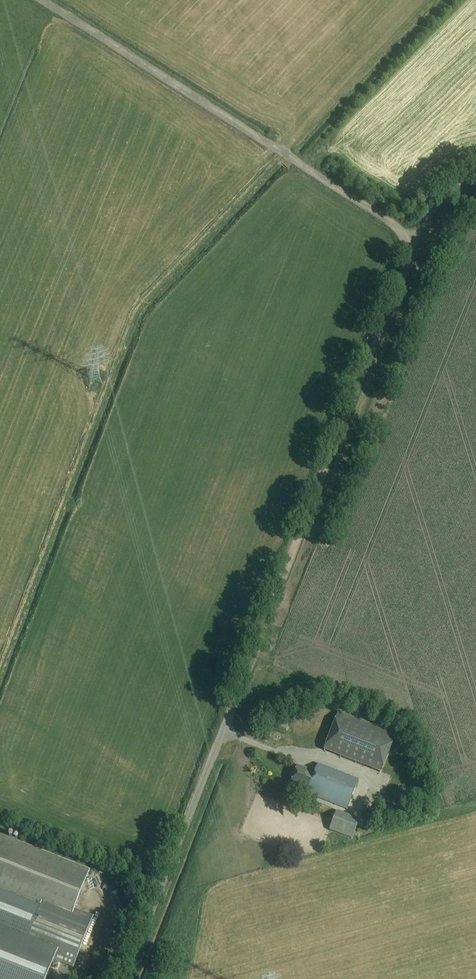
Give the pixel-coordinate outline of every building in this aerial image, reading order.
[(336,718),(321,755),(376,779),(392,741),(336,718)] [(307,792),(306,794),(346,809),(358,781),(318,765),(314,773),(298,767),(290,786),(307,792)] [(359,820),(337,812),(330,830),(352,839),(359,820)] [(0,836),(0,978),(46,978),(53,961),(73,968),(93,917),(74,910),(89,871),(0,836)]
